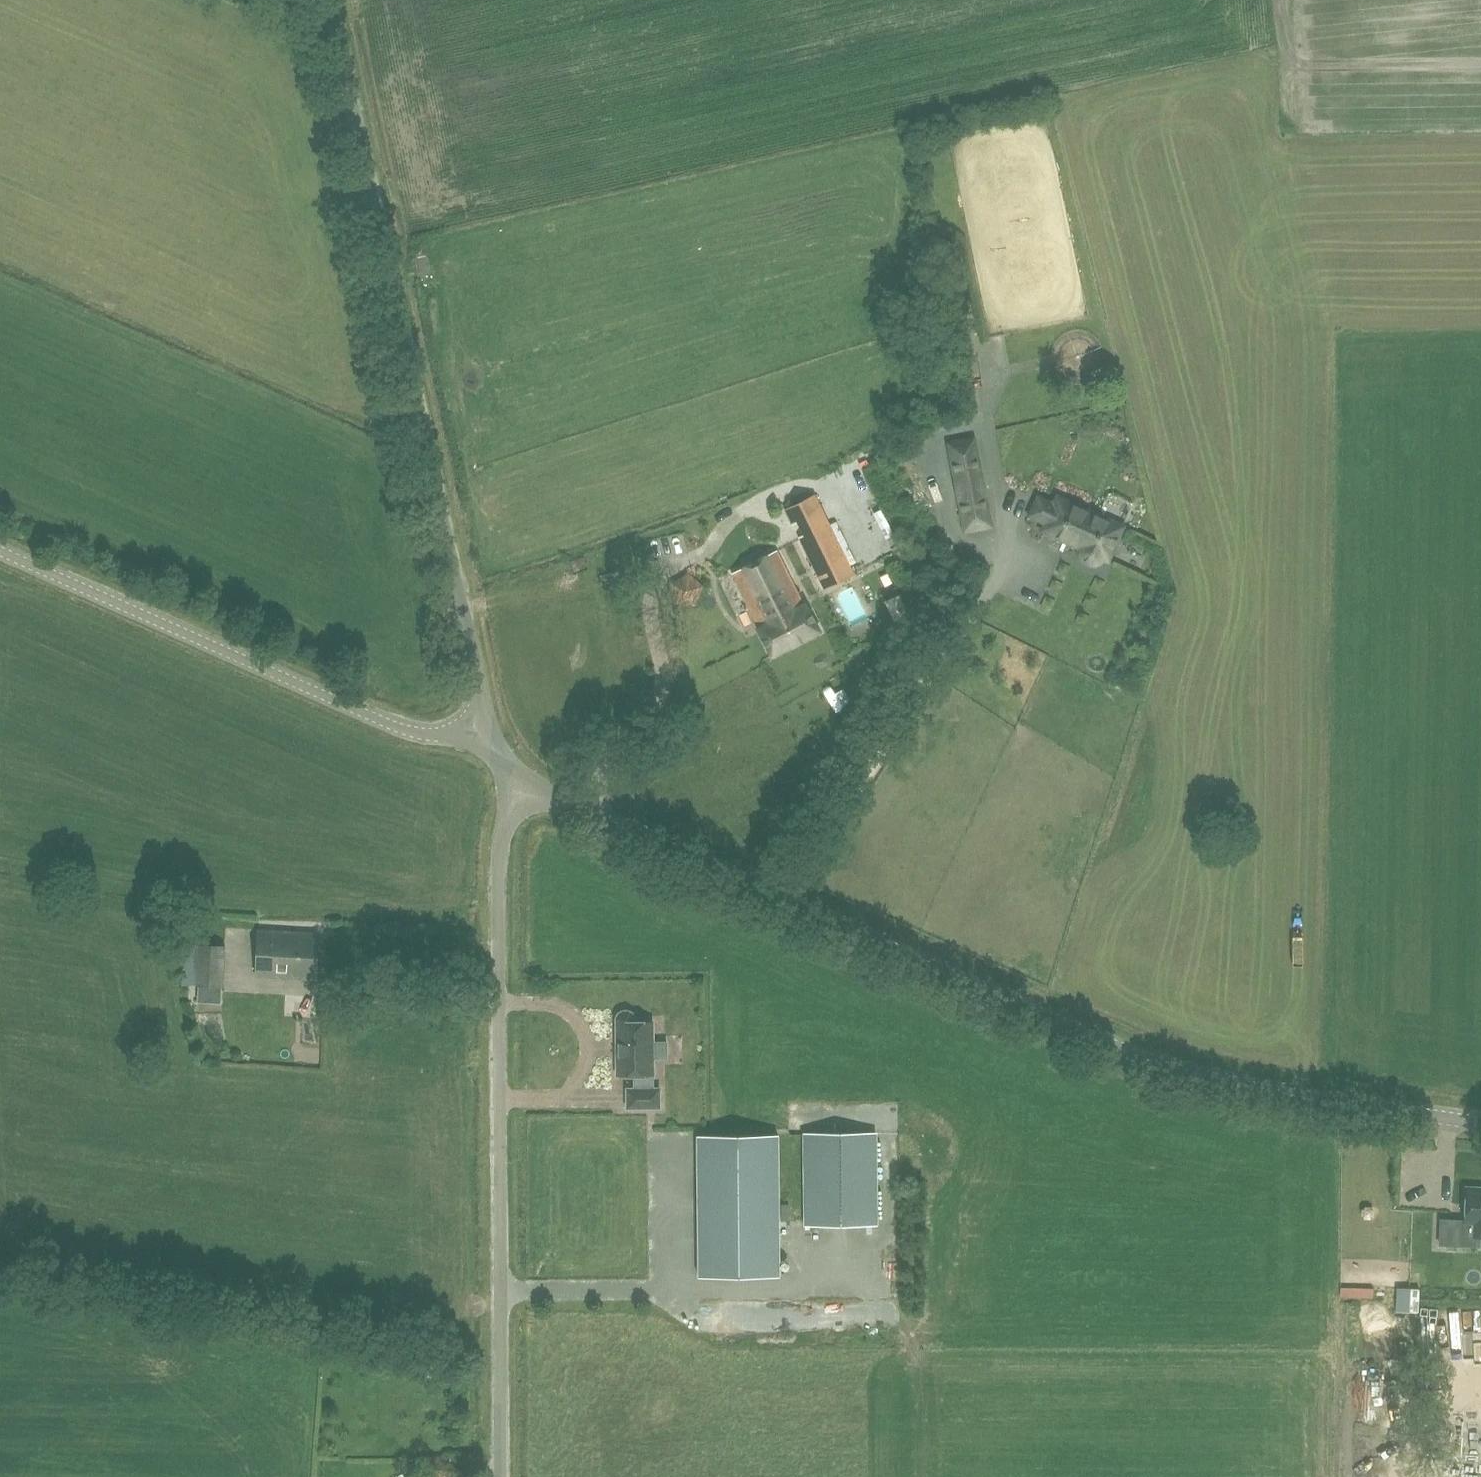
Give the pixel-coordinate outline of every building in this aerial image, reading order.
[(966,531),(992,526),(975,439),(949,444),(966,531)] [(854,573),(815,495),(786,510),(793,524),(797,522),(804,535),(799,537),(824,588),(854,573)] [(1125,527),(1057,496),(1054,503),(1039,496),(1029,516),(1044,523),(1041,531),(1079,549),(1078,553),(1079,556),(1080,558),(1081,559),(1082,560),(1085,563),(1086,564),(1089,565),(1091,566),(1092,566),(1094,567),(1096,567),(1101,564),(1104,560),(1109,562),(1125,527)] [(805,605),(777,551),(733,573),(760,628),(772,656),(820,632),(806,605),(805,605)] [(710,587),(695,590),(699,603),(713,599),(710,587)] [(316,979),(319,933),(259,930),(256,976),(316,979)] [(224,986),(226,945),(199,944),(196,985),(224,986)] [(621,1044),(621,1053),(620,1053),(620,1054),(619,1054),(618,1054),(618,1055),(618,1056),(617,1056),(617,1057),(618,1075),(635,1075),(635,1089),(628,1089),(628,1108),(660,1108),(660,1089),(653,1089),(653,1075),(654,1075),(653,1058),(659,1058),(659,1042),(653,1042),(653,1022),(635,1022),(635,1018),(633,1014),(628,1011),(623,1011),(619,1014),(617,1018),(617,1040),(617,1041),(617,1042),(618,1042),(618,1043),(619,1043),(619,1044),(620,1044),(621,1044)] [(876,1224),(875,1133),(806,1134),(807,1224),(876,1224)] [(780,1276),(779,1135),(698,1136),(699,1277),(780,1276)] [(1466,1188),(1465,1222),(1462,1222),(1462,1227),(1457,1227),(1456,1244),(1479,1245),(1480,1237),(1480,1188),(1466,1188)]
